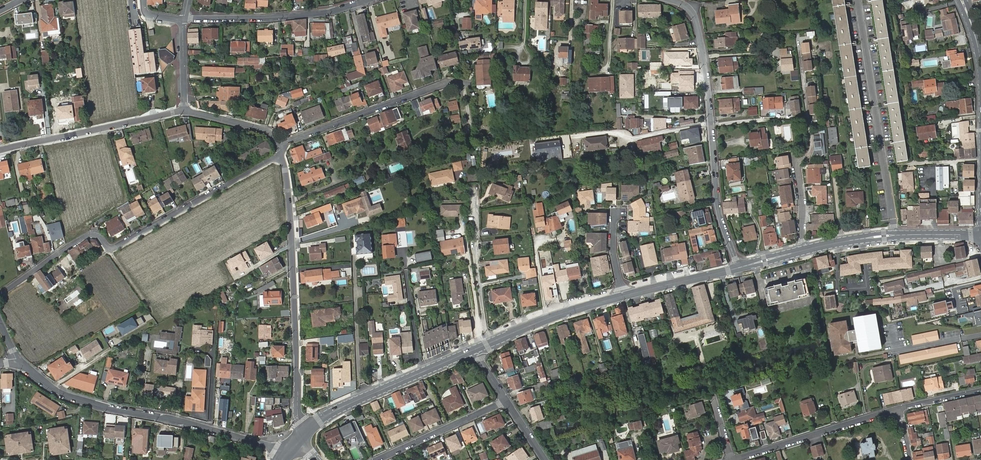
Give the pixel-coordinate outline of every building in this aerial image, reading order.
[(246,9),(256,9),(257,6),(260,7),(261,0),(254,0),(247,0),(246,9)] [(476,19),(482,19),(483,13),(492,13),(492,12),(492,4),(492,0),(476,0),(476,19)] [(504,21),(514,21),(514,0),(504,0),(504,21)] [(551,7),(555,7),(554,16),(561,17),(564,14),(565,0),(551,0),(551,7)] [(590,19),(596,20),(596,16),(607,16),(608,4),(598,4),(598,0),(591,0),(590,19)] [(842,0),(832,0),(859,168),(869,166),(842,0)] [(869,166),(871,166),(868,148),(867,145),(862,110),(861,106),(851,46),(851,42),(845,7),(845,3),(844,0),(842,0),(869,166)] [(898,161),(873,0),(871,0),(872,3),(877,38),(878,41),(887,102),(888,106),(894,141),(894,145),(897,162),(898,161)] [(898,161),(908,160),(882,0),(873,0),(898,161)] [(72,13),(75,13),(74,1),(68,2),(69,3),(65,4),(65,2),(59,3),(61,17),(66,16),(66,17),(72,17),(72,13)] [(548,3),(536,2),(535,29),(547,30),(548,3)] [(731,20),(739,19),(738,4),(729,5),(729,10),(715,11),(717,24),(727,23),(731,22),(731,20)] [(57,29),(56,18),(55,19),(53,5),(42,6),(44,20),(42,20),(44,37),(48,37),(47,30),(57,29)] [(639,5),(639,13),(642,13),(642,16),(642,17),(661,16),(661,5),(639,5)] [(956,18),(955,13),(947,15),(945,8),(941,9),(942,16),(941,16),(944,32),(945,37),(959,34),(958,29),(956,18)] [(410,11),(404,12),(409,30),(419,27),(416,15),(415,11),(410,13),(410,11)] [(632,23),(632,11),(620,11),(620,24),(632,23)] [(14,14),(16,25),(33,23),(32,13),(21,15),(21,13),(14,14)] [(379,30),(401,24),(398,13),(377,18),(379,30)] [(364,15),(357,17),(363,43),(371,41),(369,35),(364,15)] [(306,19),(285,21),(286,25),(291,24),(292,34),(307,33),(306,19)] [(907,26),(906,21),(900,22),(903,40),(907,40),(909,39),(911,36),(918,35),(915,22),(911,23),(911,25),(909,25),(907,26)] [(326,24),(313,23),(313,33),(313,36),(321,36),(322,35),(322,34),(325,34),(326,39),(330,38),(329,26),(326,26),(326,24)] [(684,23),(672,27),(676,42),(689,38),(684,23)] [(942,28),(935,30),(936,38),(944,36),(942,28)] [(141,29),(129,31),(135,78),(140,78),(139,74),(157,72),(156,64),(160,63),(158,52),(145,54),(141,29)] [(203,29),(203,39),(218,39),(218,29),(203,29)] [(188,31),(189,41),(199,41),(199,34),(195,34),(194,31),(188,31)] [(268,31),(265,31),(259,31),(259,41),(265,41),(265,45),(273,45),(273,31),(268,31)] [(736,37),(736,32),(725,33),(726,38),(717,38),(717,39),(714,39),(714,46),(719,45),(719,47),(733,46),(733,45),(737,45),(737,37),(736,37)] [(343,37),(347,53),(352,51),(353,51),(351,44),(353,43),(351,36),(343,37)] [(468,47),(468,49),(481,47),(480,38),(467,39),(467,41),(459,43),(461,49),(468,47)] [(618,39),(619,49),(634,48),(634,39),(618,39)] [(242,42),(237,42),(231,42),(231,52),(250,53),(250,42),(242,42)] [(483,48),(484,52),(493,51),(492,42),(488,43),(488,48),(483,48)] [(804,53),(805,61),(804,62),(805,71),(812,70),(809,43),(801,44),(803,53),(804,53)] [(282,45),(282,57),(293,56),(293,45),(282,45)] [(329,48),(331,57),(344,53),(343,50),(344,50),(343,45),(329,48)] [(0,50),(0,59),(8,58),(8,60),(17,59),(16,46),(6,47),(6,49),(0,50)] [(158,51),(158,52),(160,63),(161,71),(163,71),(168,65),(169,64),(170,63),(171,60),(173,58),(175,57),(174,56),(173,50),(168,46),(164,50),(158,51)] [(411,72),(413,79),(421,78),(425,77),(425,76),(432,74),(431,70),(437,69),(434,55),(429,56),(426,46),(419,48),(422,61),(421,62),(417,70),(411,72)] [(568,58),(568,49),(568,47),(559,47),(559,58),(568,58)] [(585,58),(584,58),(584,63),(587,63),(587,62),(591,62),(591,65),(597,66),(597,65),(599,65),(599,57),(598,57),(598,55),(600,55),(600,51),(600,50),(600,49),(592,49),(592,50),(590,50),(590,51),(590,54),(587,54),(585,54),(585,58)] [(956,50),(946,51),(947,56),(950,56),(950,58),(949,58),(949,60),(943,61),(944,68),(951,67),(950,66),(952,66),(952,67),(964,65),(963,54),(956,55),(956,50)] [(375,52),(362,56),(364,63),(363,64),(364,66),(378,63),(375,52)] [(439,57),(440,61),(439,61),(439,64),(441,64),(442,67),(462,62),(460,53),(456,54),(456,52),(439,57)] [(670,53),(670,62),(672,62),(673,65),(692,65),(692,59),(688,59),(688,53),(670,53)] [(791,54),(781,55),(782,71),(791,71),(792,81),(798,80),(797,70),(793,70),(791,54)] [(349,80),(366,75),(366,73),(364,66),(363,64),(364,63),(362,56),(361,55),(354,56),(358,71),(347,75),(349,80)] [(250,58),(238,57),(238,65),(254,65),(260,65),(260,68),(266,68),(265,58),(255,58),(250,58)] [(732,61),(731,57),(718,58),(720,73),(733,71),(733,69),(738,69),(737,61),(732,61)] [(478,60),(478,64),(479,78),(477,78),(477,85),(491,84),(490,64),(489,64),(489,60),(478,60)] [(386,66),(379,69),(382,74),(388,72),(386,66)] [(515,66),(514,80),(530,81),(530,68),(520,68),(520,67),(515,66)] [(203,67),(203,76),(235,77),(235,72),(245,72),(245,69),(203,67)] [(680,83),(680,91),(694,90),(694,71),(680,71),(680,73),(670,73),(670,83),(680,83)] [(402,84),(409,81),(405,72),(388,78),(393,92),(400,89),(398,85),(402,84)] [(40,87),(38,75),(29,76),(30,88),(40,87)] [(633,75),(620,75),(620,95),(633,95),(633,75)] [(615,93),(614,76),(611,76),(611,77),(589,78),(589,92),(610,91),(610,93),(615,93)] [(734,88),(733,77),(721,79),(722,90),(734,88)] [(143,80),(144,93),(157,91),(155,78),(143,80)] [(924,80),(911,82),(912,88),(919,87),(920,90),(923,89),(925,89),(926,92),(935,91),(935,94),(935,96),(945,94),(943,83),(935,84),(934,80),(924,81),(924,80)] [(366,86),(370,97),(382,92),(379,82),(366,86)] [(809,97),(810,105),(809,105),(810,115),(818,114),(817,104),(816,104),(815,96),(816,96),(814,86),(807,87),(808,97),(809,97)] [(220,92),(220,97),(220,100),(239,101),(240,88),(220,87),(220,92)] [(6,112),(19,110),(17,91),(3,92),(6,112)] [(294,97),(292,91),(279,94),(275,106),(280,108),(280,106),(285,108),(288,99),(294,97)] [(353,105),(354,106),(357,105),(363,103),(362,101),(358,92),(350,96),(353,105)] [(72,98),(75,122),(80,121),(78,107),(84,106),(83,96),(78,97),(78,94),(73,95),(73,98),(72,98)] [(307,97),(293,103),(294,106),(313,99),(311,94),(306,96),(307,97)] [(349,106),(353,105),(350,96),(345,98),(345,97),(338,99),(338,100),(335,102),(339,112),(349,108),(349,106)] [(798,96),(791,97),(791,101),(790,101),(791,105),(792,105),(792,107),(791,107),(791,111),(793,111),(793,114),(800,114),(798,96)] [(683,98),(668,98),(668,108),(683,108),(683,107),(685,107),(685,108),(697,108),(697,97),(684,97),(684,99),(683,99),(683,98)] [(764,99),(765,109),(782,108),(781,97),(764,99)] [(358,109),(368,105),(366,100),(365,99),(362,101),(363,103),(357,105),(358,109)] [(432,101),(431,99),(420,103),(423,112),(430,109),(431,112),(436,111),(435,109),(440,107),(437,99),(432,101)] [(718,100),(718,103),(719,103),(720,113),(732,112),(736,112),(736,105),(740,105),(739,99),(735,99),(718,100)] [(961,110),(961,114),(972,112),(970,99),(946,102),(947,110),(958,108),(961,110)] [(44,114),(42,100),(28,102),(30,116),(44,114)] [(416,110),(418,114),(417,115),(418,117),(420,116),(420,115),(423,115),(417,100),(412,102),(415,110),(416,110)] [(453,104),(449,105),(450,111),(458,109),(457,101),(453,102),(453,104)] [(249,105),(246,116),(261,120),(261,119),(265,120),(269,106),(260,103),(259,108),(249,105)] [(319,106),(301,113),(306,124),(312,122),(311,120),(313,119),(314,121),(323,117),(319,106)] [(748,108),(749,116),(758,115),(757,107),(748,108)] [(389,124),(396,121),(396,120),(401,118),(397,109),(381,115),(386,128),(390,127),(389,124)] [(288,121),(279,125),(281,130),(286,128),(287,129),(292,127),(292,126),(296,124),(292,115),(286,117),(288,121)] [(626,119),(627,128),(634,128),(634,134),(640,133),(640,128),(639,128),(639,119),(634,119),(634,115),(628,115),(628,119),(626,119)] [(386,130),(381,116),(368,121),(372,131),(374,131),(375,132),(380,130),(381,131),(386,130)] [(666,118),(651,119),(651,133),(667,129),(666,118)] [(683,118),(679,118),(680,126),(694,124),(693,119),(684,121),(683,118)] [(188,141),(192,140),(190,125),(167,131),(170,140),(184,137),(187,136),(188,141)] [(917,129),(919,140),(935,137),(934,126),(917,129)] [(215,129),(196,127),(197,138),(205,139),(207,141),(215,142),(215,140),(221,140),(222,132),(215,132),(215,129)] [(828,128),(830,145),(838,144),(836,127),(828,128)] [(749,134),(751,146),(758,145),(759,149),(768,148),(767,134),(765,135),(764,128),(758,129),(758,133),(749,134)] [(825,133),(825,128),(817,129),(818,134),(813,134),(815,150),(814,151),(812,155),(822,154),(820,134),(825,133)] [(127,135),(130,145),(152,139),(149,129),(127,135)] [(349,138),(348,134),(347,131),(346,129),(326,136),(330,145),(349,138)] [(699,129),(679,132),(681,140),(689,138),(690,144),(701,142),(699,129)] [(397,135),(403,152),(413,148),(407,131),(397,135)] [(962,142),(964,142),(974,141),(974,133),(961,134),(961,142),(962,142)] [(655,149),(656,153),(661,152),(659,142),(663,141),(662,136),(653,138),(655,149)] [(128,148),(125,138),(115,141),(119,153),(120,152),(121,154),(120,154),(123,166),(135,162),(131,149),(128,148)] [(606,148),(606,144),(601,144),(601,138),(585,140),(586,151),(606,148)] [(644,151),(655,149),(653,138),(642,141),(637,142),(639,150),(644,149),(644,151)] [(534,143),(536,156),(562,153),(560,140),(534,143)] [(272,150),(266,141),(241,156),(244,161),(260,153),(262,156),(272,150)] [(688,150),(688,153),(690,165),(704,162),(701,145),(684,148),(684,151),(688,150)] [(928,145),(922,145),(922,152),(916,153),(917,158),(929,157),(928,145)] [(291,150),(296,164),(322,154),(320,148),(307,153),(305,152),(302,146),(291,150)] [(961,148),(955,149),(956,158),(965,157),(965,158),(975,158),(975,147),(964,148),(961,148)] [(660,154),(661,156),(664,155),(665,159),(679,155),(677,150),(660,154)] [(329,153),(314,158),(315,161),(323,158),(324,160),(331,158),(329,153)] [(562,153),(536,156),(537,162),(563,159),(562,153)] [(761,155),(743,157),(744,164),(755,162),(755,163),(762,162),(761,155)] [(831,161),(833,171),(842,170),(841,155),(830,156),(830,161),(831,161)] [(777,158),(778,166),(789,164),(787,156),(777,158)] [(170,159),(172,171),(180,170),(178,158),(170,159)] [(739,158),(729,159),(729,164),(727,164),(728,174),(730,174),(730,178),(741,177),(739,158)] [(41,160),(30,162),(33,175),(44,172),(41,160)] [(460,161),(453,163),(455,170),(462,168),(460,161)] [(10,172),(7,162),(0,163),(0,174),(10,172)] [(33,175),(30,162),(19,165),(21,177),(33,175)] [(823,164),(810,165),(808,165),(808,168),(809,184),(821,183),(820,168),(823,168),(823,164)] [(204,174),(192,180),(198,191),(206,186),(204,183),(208,181),(208,183),(221,176),(215,165),(203,172),(204,174)] [(937,202),(942,201),(942,197),(943,197),(942,189),(943,189),(943,185),(948,184),(948,167),(936,167),(937,202)] [(314,168),(311,169),(308,168),(305,169),(304,171),(299,173),(303,186),(325,177),(322,168),(315,171),(314,168)] [(677,183),(690,180),(688,169),(674,173),(677,183)] [(789,178),(787,169),(773,171),(773,175),(775,175),(777,183),(780,183),(790,181),(792,181),(792,177),(789,178)] [(430,174),(432,185),(454,181),(452,170),(430,174)] [(182,171),(164,182),(168,190),(172,188),(169,184),(175,180),(178,186),(188,180),(182,171)] [(898,174),(898,185),(903,185),(903,188),(913,188),(912,173),(898,174)] [(364,176),(353,180),(355,185),(366,182),(364,176)] [(695,198),(690,180),(677,183),(679,191),(682,191),(684,200),(688,199),(694,198),(695,198)] [(779,187),(780,196),(791,194),(790,185),(791,185),(790,181),(780,183),(780,187),(779,187)] [(348,183),(324,193),(326,198),(335,194),(335,195),(346,191),(346,190),(350,188),(348,183)] [(493,184),(489,193),(494,195),(496,192),(504,195),(502,199),(510,202),(514,191),(512,190),(513,187),(505,183),(503,188),(493,184)] [(631,185),(621,185),(621,200),(629,200),(629,198),(630,198),(639,194),(639,184),(631,184),(631,185)] [(616,199),(616,187),(611,187),(611,188),(606,188),(606,200),(611,200),(611,199),(616,199)] [(817,195),(818,205),(827,204),(826,187),(812,187),(812,196),(817,195)] [(846,189),(847,207),(856,206),(856,204),(863,203),(863,192),(853,193),(853,188),(846,189)] [(594,199),(593,189),(578,191),(580,202),(585,201),(585,200),(594,199)] [(360,193),(362,198),(366,210),(368,217),(383,212),(380,204),(372,207),(366,191),(360,193)] [(974,205),(974,192),(958,192),(958,201),(958,205),(974,205)] [(169,193),(160,198),(165,206),(174,201),(169,193)] [(917,193),(918,198),(918,207),(918,210),(918,221),(933,220),(932,200),(928,200),(928,193),(917,193)] [(783,204),(784,208),(790,207),(793,207),(791,194),(780,196),(782,205),(783,204)] [(645,206),(640,197),(631,203),(634,209),(635,208),(636,210),(635,210),(634,221),(648,221),(649,221),(649,217),(645,217),(645,213),(645,206)] [(737,198),(737,197),(731,198),(731,201),(723,202),(724,215),(738,213),(737,201),(737,198)] [(162,208),(157,198),(148,203),(154,213),(162,208)] [(366,210),(362,198),(334,207),(336,212),(345,209),(347,215),(357,211),(357,213),(366,210)] [(737,201),(738,213),(746,212),(744,200),(737,201)] [(562,227),(559,220),(558,216),(565,213),(572,210),(569,201),(556,207),(558,211),(552,213),(553,216),(548,218),(550,233),(562,227)] [(937,224),(949,224),(948,213),(948,201),(942,201),(937,202),(937,206),(937,220),(937,224)] [(958,207),(958,205),(958,201),(948,201),(948,213),(956,213),(959,213),(958,207)] [(128,202),(117,209),(119,212),(122,210),(125,215),(122,217),(127,226),(130,225),(129,222),(136,218),(129,206),(130,206),(128,202)] [(144,213),(137,202),(130,206),(129,206),(136,218),(144,213)] [(546,233),(550,233),(548,218),(545,218),(542,203),(537,204),(538,210),(534,211),(537,228),(545,226),(546,233)] [(327,216),(334,213),(331,205),(324,207),(327,216)] [(442,205),(442,214),(446,214),(449,214),(449,216),(458,216),(458,213),(462,213),(462,205),(442,205)] [(776,209),(779,222),(783,221),(792,220),(790,207),(784,208),(776,209)] [(916,225),(918,225),(918,221),(918,210),(918,207),(915,207),(915,210),(908,210),(908,223),(916,223),(916,225)] [(959,224),(973,224),(973,209),(961,209),(961,207),(958,207),(959,213),(956,213),(956,218),(959,218),(959,224)] [(708,209),(691,212),(695,228),(697,228),(702,226),(702,225),(712,223),(709,212),(708,209)] [(304,218),(308,228),(322,223),(318,212),(304,218)] [(607,213),(592,213),(592,223),(592,228),(607,226),(607,213)] [(807,229),(820,229),(820,214),(812,215),(812,224),(807,225),(807,229)] [(820,214),(820,229),(835,229),(833,214),(820,214)] [(489,215),(488,224),(499,225),(499,228),(509,229),(510,218),(493,216),(493,215),(489,215)] [(107,223),(109,226),(111,231),(110,232),(112,236),(124,230),(117,217),(107,223)] [(26,222),(26,224),(27,224),(29,235),(35,234),(34,230),(32,231),(30,222),(32,222),(32,219),(25,221),(26,222)] [(792,220),(783,221),(784,230),(781,230),(782,238),(790,236),(790,234),(796,233),(794,220),(792,220)] [(634,221),(629,221),(629,229),(629,231),(639,231),(639,230),(648,230),(648,221),(634,221)] [(61,222),(47,226),(50,230),(53,241),(64,238),(61,222)] [(716,241),(712,224),(702,226),(697,228),(695,228),(688,230),(692,244),(696,243),(694,235),(704,232),(706,243),(716,241)] [(742,228),(745,241),(757,238),(754,225),(742,228)] [(763,231),(766,245),(777,243),(775,229),(763,231)] [(607,233),(586,233),(586,242),(591,243),(594,246),(594,253),(606,251),(607,233)] [(358,241),(358,247),(357,247),(358,253),(372,252),(370,234),(356,235),(357,241),(358,241)] [(382,236),(385,258),(394,257),(393,246),(397,246),(396,234),(382,236)] [(31,244),(33,254),(45,252),(45,253),(51,252),(49,244),(43,245),(42,237),(32,239),(33,243),(31,244)] [(75,247),(68,252),(75,263),(100,247),(94,239),(91,238),(88,239),(75,247)] [(458,239),(441,243),(443,255),(461,252),(458,239)] [(494,241),(496,254),(509,252),(508,239),(494,241)] [(626,241),(620,242),(624,257),(630,255),(626,241)] [(687,257),(684,242),(678,244),(679,246),(672,247),(674,260),(681,259),(687,257)] [(966,258),(964,244),(963,242),(954,244),(957,260),(966,258)] [(25,248),(24,243),(15,244),(18,258),(23,257),(24,260),(27,259),(26,257),(32,256),(30,247),(25,248)] [(255,249),(262,260),(273,253),(267,243),(255,249)] [(310,248),(311,260),(321,259),(321,252),(327,252),(326,243),(320,243),(320,247),(310,248)] [(641,246),(645,264),(652,262),(652,265),(657,263),(653,243),(641,246)] [(672,247),(661,250),(663,262),(674,260),(672,247)] [(932,247),(921,248),(921,258),(933,257),(932,247)] [(702,253),(693,255),(695,263),(704,261),(703,257),(710,256),(712,266),(722,264),(718,249),(702,253)] [(911,250),(871,253),(872,259),(872,262),(873,270),(912,267),(911,250)] [(246,251),(227,262),(234,274),(240,270),(242,272),(249,268),(246,263),(251,260),(246,251)] [(871,253),(862,254),(858,255),(859,261),(860,261),(872,259),(871,253)] [(624,257),(623,257),(624,263),(622,264),(626,275),(629,274),(630,277),(636,275),(630,255),(624,257)] [(831,255),(813,259),(815,270),(818,269),(818,272),(816,272),(817,282),(820,281),(819,275),(830,272),(829,267),(834,266),(834,261),(832,261),(831,255)] [(840,275),(855,273),(860,272),(859,263),(859,261),(858,255),(848,256),(849,263),(852,265),(850,267),(847,265),(846,265),(840,266),(840,275)] [(591,259),(594,276),(605,274),(605,271),(609,270),(606,256),(591,259)] [(529,257),(518,258),(519,269),(522,271),(527,271),(528,277),(537,276),(536,268),(530,268),(529,257)] [(283,268),(277,258),(260,267),(264,273),(270,269),(272,274),(283,268)] [(499,264),(485,266),(486,276),(496,275),(496,274),(510,272),(508,259),(498,260),(499,264)] [(946,273),(946,271),(950,270),(950,271),(957,269),(958,271),(956,272),(957,276),(967,274),(968,277),(980,274),(976,259),(959,263),(940,267),(940,268),(941,274),(946,273)] [(557,271),(559,282),(569,280),(569,279),(581,277),(578,265),(566,267),(566,264),(561,265),(562,270),(557,271)] [(34,275),(35,276),(40,283),(46,292),(65,278),(56,267),(54,269),(55,271),(46,278),(41,270),(34,275)] [(940,268),(907,275),(908,281),(912,281),(919,279),(919,278),(927,276),(931,275),(931,277),(938,276),(942,275),(941,274),(940,268)] [(300,273),(302,284),(312,282),(312,284),(314,285),(317,285),(318,283),(318,281),(332,279),(332,277),(340,276),(339,270),(331,271),(331,269),(300,273)] [(420,272),(421,279),(430,278),(429,271),(420,272)] [(554,274),(541,276),(546,301),(553,299),(550,288),(556,283),(554,274)] [(400,276),(385,278),(386,285),(394,284),(395,296),(389,296),(389,302),(402,300),(401,293),(402,293),(400,276)] [(806,278),(764,288),(769,306),(810,296),(806,278)] [(455,279),(449,280),(453,304),(460,303),(462,299),(461,291),(463,291),(461,282),(455,283),(455,279)] [(736,283),(727,285),(731,298),(740,296),(739,293),(745,292),(746,295),(756,292),(753,279),(743,282),(743,283),(737,285),(736,283)] [(903,279),(884,284),(886,292),(904,287),(903,279)] [(256,290),(257,293),(263,289),(265,293),(276,286),(273,281),(256,290)] [(42,294),(46,292),(40,283),(36,285),(42,294)] [(680,319),(679,315),(671,318),(672,321),(675,333),(715,321),(705,284),(692,288),(691,288),(699,313),(680,319)] [(973,287),(974,290),(969,291),(971,297),(974,296),(976,296),(976,295),(980,294),(980,285),(973,287)] [(494,301),(494,303),(512,300),(510,288),(492,291),(490,291),(489,293),(490,301),(491,302),(494,301)] [(419,292),(421,305),(437,303),(435,290),(419,292)] [(896,297),(873,299),(873,305),(894,303),(920,298),(921,301),(927,300),(926,297),(933,295),(932,292),(925,294),(925,291),(896,297)] [(260,293),(260,307),(270,306),(270,304),(282,304),(282,292),(275,292),(270,292),(265,293),(260,293)] [(521,295),(523,307),(537,305),(535,293),(521,295)] [(679,315),(673,293),(664,295),(671,318),(679,315)] [(835,295),(824,296),(826,310),(837,309),(835,295)] [(657,301),(652,302),(656,316),(661,315),(661,313),(664,312),(661,298),(657,300),(657,301)] [(946,300),(933,303),(936,316),(948,313),(948,310),(955,308),(953,301),(946,302),(946,300)] [(647,302),(644,303),(648,317),(651,316),(652,317),(656,316),(652,302),(648,304),(647,302)] [(641,305),(637,307),(641,320),(645,319),(645,318),(648,317),(644,303),(641,304),(641,305)] [(632,306),(628,307),(632,321),(636,320),(636,322),(641,320),(637,307),(632,308),(632,306)] [(312,311),(313,326),(325,325),(325,321),(341,319),(340,307),(312,311)] [(617,316),(612,317),(617,336),(627,333),(620,307),(615,309),(616,314),(617,316)] [(737,320),(738,324),(741,323),(743,329),(749,328),(750,330),(756,329),(754,320),(757,319),(756,315),(753,316),(752,315),(746,316),(746,318),(737,320)] [(608,331),(607,326),(604,316),(593,320),(599,339),(603,338),(602,333),(608,331)] [(830,328),(834,351),(835,355),(852,352),(850,341),(859,340),(861,350),(878,347),(877,343),(879,343),(875,320),(873,320),(872,316),(855,319),(857,329),(848,331),(846,321),(829,323),(830,328)] [(134,317),(118,326),(124,336),(139,327),(139,326),(145,323),(142,318),(136,321),(134,317)] [(574,323),(584,353),(590,352),(584,333),(591,331),(587,319),(574,323)] [(463,321),(459,322),(459,324),(461,335),(469,333),(469,332),(472,332),(471,322),(463,323),(463,321)] [(454,328),(448,329),(450,341),(454,340),(454,339),(458,338),(457,335),(461,335),(459,324),(454,324),(454,328)] [(557,328),(562,344),(565,343),(564,338),(570,335),(569,331),(568,331),(566,325),(557,328)] [(647,343),(643,325),(638,327),(644,353),(650,352),(647,343)] [(174,349),(162,348),(162,353),(176,354),(177,350),(179,351),(179,345),(177,345),(178,341),(180,341),(181,326),(175,326),(174,333),(160,331),(159,339),(172,340),(171,344),(175,344),(174,349)] [(200,326),(194,326),(194,330),(193,342),(202,343),(212,344),(213,331),(206,331),(200,331),(200,327),(200,326)] [(260,326),(259,338),(271,338),(271,326),(260,326)] [(912,335),(913,345),(939,340),(937,330),(912,335)] [(374,343),(375,354),(383,354),(382,342),(383,342),(382,332),(374,333),(373,338),(373,343),(374,343)] [(400,337),(402,352),(412,351),(412,341),(410,341),(409,332),(400,333),(400,337)] [(534,335),(538,348),(548,345),(544,332),(534,335)] [(352,334),(342,335),(343,343),(353,341),(352,334)] [(391,355),(402,354),(402,352),(400,337),(389,338),(391,355)] [(516,341),(519,351),(528,348),(525,338),(516,341)] [(97,339),(80,349),(87,360),(103,350),(97,339)] [(650,342),(647,343),(650,352),(653,366),(656,365),(655,359),(656,359),(650,342)] [(956,343),(899,355),(901,364),(958,352),(956,343)] [(307,344),(307,361),(320,361),(320,355),(318,355),(318,344),(307,344)] [(365,354),(369,354),(368,344),(359,345),(359,355),(365,355),(365,354)] [(76,345),(70,348),(74,354),(80,351),(76,345)] [(273,347),(273,357),(284,357),(284,347),(273,347)] [(963,357),(965,364),(971,362),(980,360),(980,354),(963,357)] [(502,359),(506,373),(514,371),(510,357),(502,359)] [(50,366),(57,378),(73,368),(70,363),(67,365),(63,358),(50,366)] [(231,378),(232,365),(226,365),(227,359),(222,358),(221,364),(220,377),(231,378)] [(171,362),(168,361),(167,373),(173,374),(173,370),(176,370),(178,360),(171,359),(171,362)] [(156,360),(155,372),(167,373),(168,361),(167,361),(156,360)] [(247,362),(246,379),(255,380),(257,366),(254,366),(254,363),(247,362)] [(333,370),(333,386),(338,386),(338,382),(350,381),(350,362),(344,362),(344,369),(333,370)] [(537,368),(542,382),(547,380),(545,376),(541,362),(526,367),(527,370),(527,371),(526,370),(526,373),(536,371),(535,368),(537,368)] [(599,365),(602,374),(608,372),(606,363),(599,365)] [(232,365),(231,378),(243,379),(244,366),(232,365)] [(873,369),(875,377),(878,376),(879,380),(888,378),(888,379),(892,378),(889,365),(873,369)] [(277,366),(267,367),(267,376),(276,376),(276,381),(281,381),(281,376),(288,376),(289,367),(277,366)] [(551,370),(553,377),(561,375),(559,368),(551,370)] [(102,380),(125,385),(128,374),(109,369),(108,374),(104,373),(102,380)] [(324,369),(312,369),(312,387),(323,387),(327,387),(328,387),(328,383),(324,383),(324,369)] [(206,373),(196,372),(195,386),(200,387),(200,391),(195,390),(194,400),(187,399),(186,410),(192,410),(192,409),(197,409),(196,411),(203,411),(205,391),(204,391),(204,387),(205,387),(206,373)] [(80,373),(70,379),(75,386),(93,391),(97,377),(89,375),(89,376),(80,373)] [(1,379),(1,388),(12,388),(12,379),(13,379),(13,374),(3,375),(3,379),(1,379)] [(460,374),(456,376),(458,382),(459,384),(464,381),(460,374)] [(959,378),(960,385),(975,381),(974,375),(959,378)] [(505,389),(508,393),(522,388),(520,380),(518,381),(516,376),(508,378),(511,387),(505,389)] [(942,376),(923,380),(925,391),(933,389),(938,388),(938,390),(944,388),(942,376)] [(546,389),(549,388),(549,387),(547,380),(542,382),(538,383),(539,389),(546,387),(546,389)] [(418,397),(419,400),(426,397),(424,393),(425,393),(424,390),(426,389),(423,382),(406,390),(407,391),(404,392),(405,394),(403,395),(406,403),(414,399),(418,397)] [(467,390),(473,402),(488,395),(483,383),(467,390)] [(152,386),(146,385),(143,399),(152,400),(153,394),(151,394),(152,386)] [(174,398),(175,389),(161,387),(160,393),(160,394),(168,395),(168,397),(174,398)] [(453,395),(443,400),(448,412),(463,405),(455,387),(450,389),(453,395)] [(735,395),(731,397),(734,406),(738,405),(740,410),(749,408),(747,401),(745,400),(742,401),(741,396),(744,395),(745,394),(743,388),(734,390),(735,395)] [(909,397),(913,396),(911,388),(892,393),(893,394),(884,396),(886,403),(895,401),(894,400),(897,399),(897,402),(909,399),(909,397)] [(518,393),(521,404),(534,400),(534,399),(536,399),(533,389),(518,393)] [(839,396),(842,405),(856,401),(853,391),(839,396)] [(398,392),(391,395),(398,409),(401,415),(407,413),(404,407),(402,408),(398,398),(400,397),(398,392)] [(59,407),(37,393),(31,401),(54,415),(59,407)] [(391,395),(371,404),(373,409),(376,407),(375,405),(385,401),(386,403),(390,402),(394,411),(398,409),(391,395)] [(970,397),(966,398),(969,412),(976,411),(974,398),(971,398),(970,397)] [(800,401),(804,416),(816,412),(812,398),(800,401)] [(966,398),(961,399),(962,400),(959,401),(962,414),(969,412),(966,398)] [(228,400),(220,399),(219,411),(223,411),(222,422),(226,422),(228,400)] [(529,405),(534,421),(544,418),(540,406),(549,403),(548,399),(529,405)] [(703,407),(701,399),(688,403),(690,410),(688,411),(688,412),(686,413),(687,418),(703,413),(702,408),(703,407)] [(951,401),(944,402),(947,421),(957,419),(956,416),(962,415),(962,414),(959,401),(959,399),(953,401),(953,402),(951,402),(951,401)] [(740,410),(737,411),(740,422),(755,417),(756,420),(761,419),(764,418),(763,414),(756,416),(754,408),(741,412),(740,410)] [(440,419),(435,409),(422,415),(426,424),(430,423),(430,424),(440,419)] [(907,414),(909,424),(914,423),(915,424),(920,423),(920,422),(926,421),(927,423),(929,423),(926,410),(925,411),(925,409),(922,410),(923,411),(907,414)] [(266,412),(268,422),(274,421),(275,427),(280,427),(280,425),(284,425),(281,410),(273,412),(272,411),(266,412)] [(381,414),(386,424),(395,420),(391,410),(381,414)] [(784,419),(782,413),(775,415),(777,421),(784,419)] [(426,424),(422,415),(409,421),(414,432),(424,427),(423,426),(426,424)] [(500,420),(498,415),(483,421),(487,430),(494,427),(495,428),(504,424),(502,420),(500,420)] [(553,417),(537,423),(540,430),(551,427),(550,423),(555,422),(553,417)] [(254,435),(262,436),(264,419),(255,419),(254,435)] [(356,421),(339,428),(345,441),(357,436),(360,443),(364,441),(356,422),(356,421)] [(630,424),(631,430),(635,429),(635,430),(643,428),(641,421),(630,424)] [(766,424),(771,438),(780,435),(775,421),(766,424)] [(83,435),(83,437),(97,438),(98,423),(84,422),(83,435)] [(364,427),(374,447),(383,443),(376,427),(373,428),(371,424),(364,427)] [(404,424),(387,432),(392,443),(409,435),(404,424)] [(741,430),(744,438),(752,436),(753,434),(752,431),(751,430),(749,431),(748,428),(749,427),(748,424),(736,427),(738,432),(741,430)] [(115,428),(106,427),(105,439),(114,440),(115,438),(124,439),(126,426),(115,425),(115,428)] [(51,434),(48,434),(49,441),(50,449),(51,451),(53,451),(54,455),(68,453),(68,449),(70,448),(68,431),(65,431),(65,427),(50,429),(51,434)] [(462,432),(467,444),(477,439),(472,428),(462,432)] [(908,428),(910,440),(916,439),(917,439),(916,433),(913,434),(912,428),(908,428)] [(134,429),(133,445),(135,445),(134,453),(147,453),(148,430),(134,429)] [(341,444),(342,447),(343,446),(342,443),(343,443),(342,440),(337,429),(324,434),(329,446),(330,445),(331,448),(332,448),(333,451),(336,450),(334,447),(341,444)] [(682,443),(686,459),(695,459),(693,453),(702,451),(701,448),(702,448),(698,431),(687,434),(689,440),(682,443)] [(27,433),(9,435),(10,438),(5,438),(7,447),(7,452),(12,452),(12,455),(19,454),(29,452),(29,449),(33,449),(32,444),(31,435),(27,435),(27,433)] [(173,435),(158,435),(158,448),(173,448),(173,435)] [(453,448),(461,445),(456,435),(446,439),(452,452),(454,451),(453,448)] [(491,443),(498,453),(509,445),(503,435),(491,443)] [(658,441),(661,452),(668,450),(669,453),(679,450),(677,443),(679,443),(677,436),(658,441)] [(860,443),(862,455),(869,454),(869,458),(875,457),(874,450),(876,450),(875,444),(873,444),(872,437),(866,438),(867,442),(860,443)] [(916,439),(910,440),(911,446),(917,445),(917,443),(921,442),(920,438),(917,439),(916,439)] [(619,443),(620,447),(617,448),(620,459),(636,459),(632,444),(629,445),(628,440),(619,443)] [(433,459),(436,459),(437,459),(436,456),(445,452),(441,443),(428,449),(433,459)] [(955,446),(957,457),(971,455),(970,444),(955,446)] [(811,448),(814,458),(820,456),(820,458),(823,457),(822,455),(823,455),(820,445),(811,448)] [(937,447),(939,459),(950,458),(948,445),(937,447)] [(184,447),(184,452),(186,453),(184,459),(191,459),(194,449),(184,447)] [(509,459),(525,459),(529,457),(521,447),(507,457),(509,459)] [(925,459),(935,459),(932,447),(925,448),(925,453),(923,453),(925,459)] [(574,459),(600,459),(597,450),(573,457),(574,459)]
